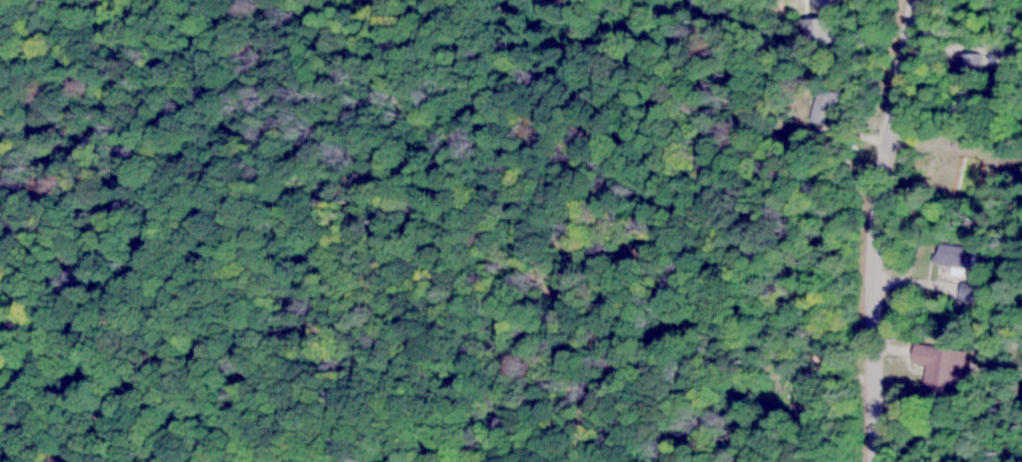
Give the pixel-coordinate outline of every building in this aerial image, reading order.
[(952,74),(977,74),(977,52),(952,52),(952,74)] [(834,92),(814,87),(805,119),(826,124),(834,92)] [(933,263),(969,270),(973,249),(936,242),(933,263)] [(977,283),(958,283),(958,301),(977,301),(977,283)] [(910,362),(925,364),(922,388),(958,393),(964,350),(913,343),(910,362)]
